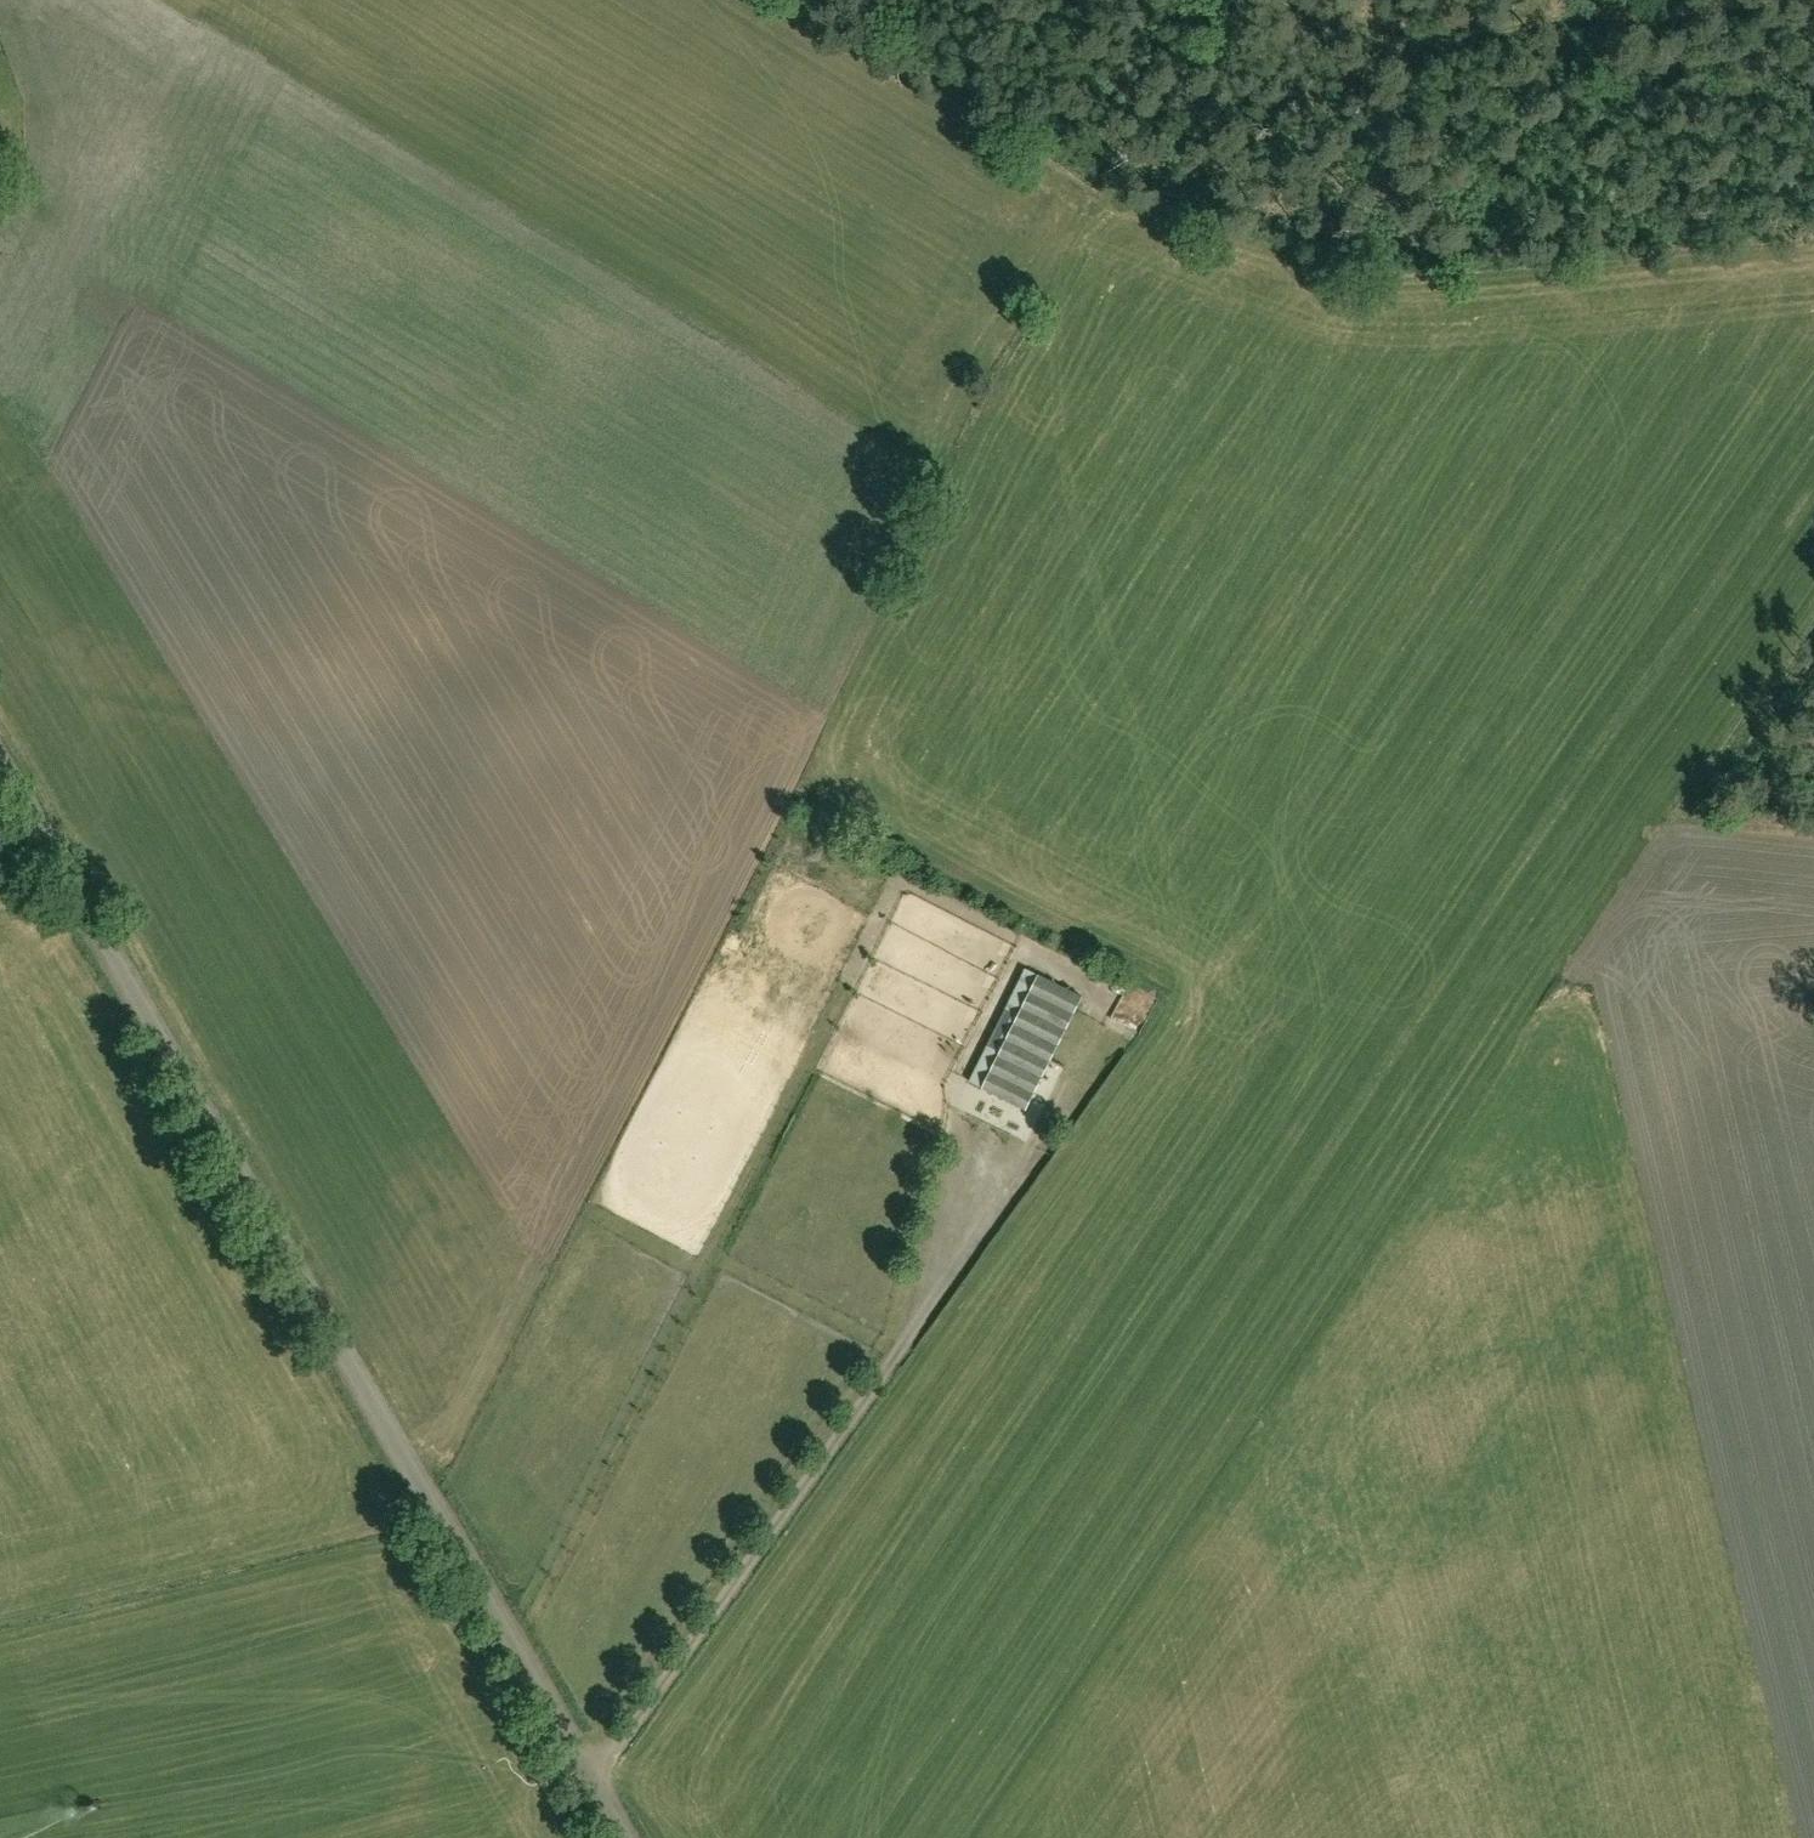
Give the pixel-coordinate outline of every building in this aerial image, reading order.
[(1027,969),(972,1081),(985,1088),(984,1090),(1027,1111),(1083,995),(1027,969)]
